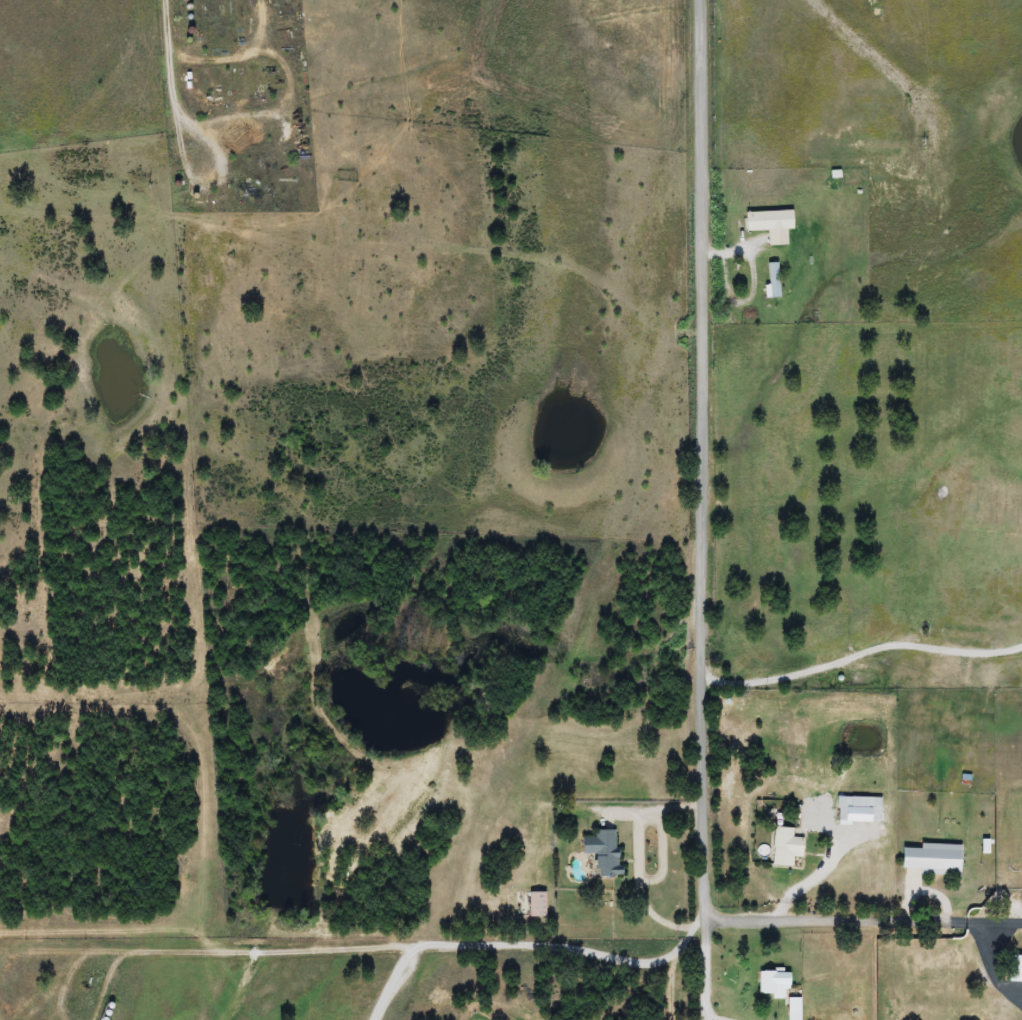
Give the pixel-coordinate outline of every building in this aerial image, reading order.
[(791,212),(742,212),(742,229),(791,229),(791,212)] [(766,297),(779,297),(779,263),(766,263),(766,297)] [(835,836),(887,838),(888,810),(880,810),(881,797),(837,796),(835,836)] [(772,867),(793,867),(793,857),(802,857),(803,838),(792,837),(793,828),(773,827),(772,867)] [(616,830),(594,830),(594,838),(579,838),(579,853),(596,854),(595,876),(621,876),(621,866),(615,866),(616,830)] [(958,875),(959,845),(919,844),(919,848),(900,847),(899,868),(918,869),(918,874),(958,875)] [(527,917),(544,917),(544,892),(527,892),(527,917)] [(758,970),(758,995),(771,994),(771,999),(786,999),(785,970),(758,970)] [(800,998),(787,998),(788,1014),(800,1014),(800,998)]
